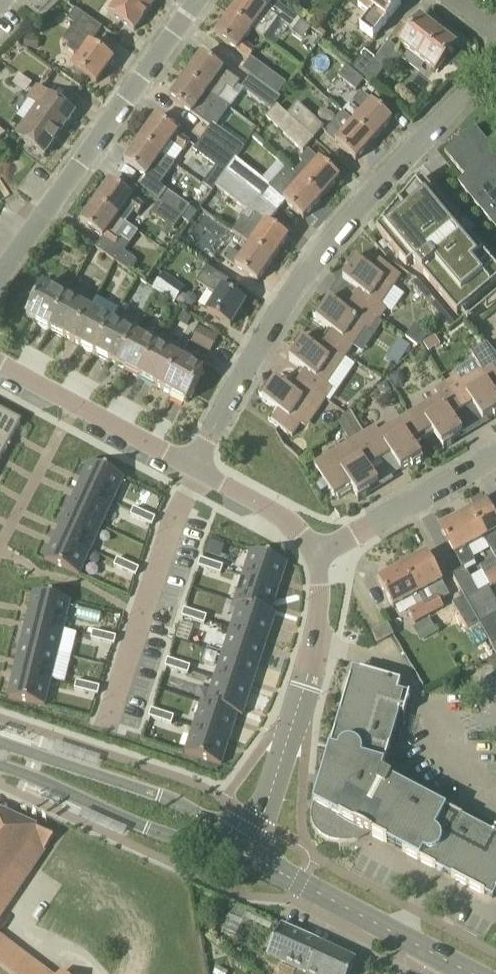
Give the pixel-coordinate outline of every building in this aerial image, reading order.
[(156,2),(154,0),(117,0),(108,13),(135,32),(156,2)] [(265,39),(279,19),(251,0),(242,0),(232,14),(253,30),(265,39)] [(402,4),(396,0),(361,0),(363,1),(359,6),(371,15),(361,28),(374,38),(384,25),(385,26),(402,4)] [(97,84),(113,61),(91,45),(102,29),(76,9),(71,16),(71,22),(75,25),(64,40),(71,46),(68,49),(80,58),(73,67),(97,84)] [(304,39),(312,28),(291,13),(283,24),(304,39)] [(253,30),(232,14),(216,36),(250,60),(256,51),(244,43),(253,30)] [(436,73),(456,46),(421,20),(401,46),(436,73)] [(376,60),(374,59),(360,78),(364,81),(372,87),(399,50),(389,43),(376,60)] [(360,78),(374,59),(365,52),(352,70),(360,78)] [(219,100),(227,87),(234,91),(240,83),(202,55),(187,77),(219,100)] [(278,94),(286,84),(261,65),(253,76),(278,94)] [(351,71),(346,68),(339,78),(357,91),(364,81),(360,78),(352,70),(351,71)] [(243,89),(272,110),(281,99),(277,96),(278,94),(253,76),(243,89)] [(216,128),(230,109),(218,101),(219,100),(187,77),(170,99),(210,128),(212,125),(216,128)] [(45,157),(76,114),(40,88),(31,101),(40,107),(18,137),(45,157)] [(375,140),(392,121),(361,93),(354,101),(364,111),(354,122),(375,140)] [(287,116),(289,117),(314,139),(324,128),(297,104),(287,116)] [(356,161),(375,140),(354,122),(343,112),(324,133),(356,161)] [(314,139),(289,117),(279,130),(303,152),(314,139)] [(190,143),(156,119),(141,141),(162,156),(172,142),(184,151),(190,143)] [(245,148),(216,128),(212,125),(210,128),(204,138),(236,160),(245,148)] [(490,145),(475,128),(445,153),(465,178),(458,184),(495,229),(495,152),(490,145)] [(217,166),(226,173),(234,162),(236,160),(204,138),(195,151),(217,166)] [(158,187),(165,178),(152,169),(162,156),(141,141),(125,163),(158,187)] [(301,182),(321,200),(340,179),(309,151),(301,160),(305,163),(294,175),(301,182)] [(262,182),(250,173),(234,162),(226,173),(259,197),(276,212),(284,201),(284,202),(304,219),(307,216),(321,200),(301,182),(294,175),(292,173),(287,169),(270,188),(262,181),(262,182)] [(217,166),(202,185),(212,192),(216,187),(226,173),(217,166)] [(249,212),(259,197),(226,173),(216,187),(249,212)] [(453,230),(459,225),(421,180),(377,232),(407,268),(413,263),(458,316),(495,284),(495,269),(468,235),(462,240),(453,230)] [(139,215),(145,207),(111,182),(96,202),(126,223),(134,212),(139,215)] [(160,202),(182,218),(188,209),(189,208),(167,192),(160,202)] [(129,272),(136,261),(124,253),(130,244),(117,235),(125,224),(126,223),(96,202),(81,223),(103,239),(96,248),(129,272)] [(174,229),(182,218),(160,202),(152,213),(174,229)] [(234,233),(251,245),(273,260),(289,238),(255,215),(248,224),(242,220),(234,233)] [(189,236),(183,245),(202,259),(209,249),(189,236)] [(170,237),(161,250),(168,255),(177,242),(170,237)] [(273,260),(251,245),(242,258),(230,250),(224,259),(258,283),(273,260)] [(370,271),(354,260),(347,270),(350,272),(343,282),(360,293),(353,303),(378,320),(379,321),(387,310),(378,304),(390,287),(393,289),(401,276),(377,260),(370,271)] [(231,327),(246,303),(232,295),(238,287),(208,268),(198,284),(218,296),(208,313),(231,327)] [(174,305),(186,289),(164,274),(153,289),(174,305)] [(449,332),(455,327),(416,279),(409,285),(449,332)] [(49,330),(66,299),(44,287),(27,318),(49,330)] [(73,343),(89,311),(66,299),(49,330),(73,343)] [(366,328),(370,331),(378,320),(353,303),(346,313),(330,302),(323,312),(320,309),(313,320),(329,330),(323,340),(347,357),(366,328)] [(96,355),(113,323),(100,316),(89,311),(73,343),(96,355)] [(183,313),(178,322),(187,327),(192,318),(183,313)] [(119,367),(135,336),(113,323),(96,355),(119,367)] [(429,334),(414,323),(405,337),(417,346),(429,334)] [(198,326),(190,342),(210,352),(218,337),(198,326)] [(141,379),(158,348),(135,336),(119,367),(141,379)] [(429,352),(440,345),(434,336),(423,343),(429,352)] [(316,350),(307,344),(300,339),(293,349),(296,352),(290,361),(306,372),(299,382),(326,400),(333,389),(327,385),(347,357),(323,340),(316,350)] [(399,339),(394,346),(406,354),(411,347),(399,339)] [(486,345),(473,353),(483,370),(479,372),(481,375),(463,386),(458,377),(446,384),(463,411),(473,405),(483,422),(494,416),(495,419),(495,357),(486,345)] [(164,391),(180,360),(158,348),(141,379),(164,391)] [(187,404),(204,372),(180,360),(164,391),(187,404)] [(292,392),(276,381),(270,391),(266,389),(259,399),(276,410),(268,421),(292,437),(301,424),(298,422),(309,405),(318,411),(326,400),(299,382),(292,392)] [(463,411),(446,384),(435,391),(440,400),(423,410),(421,407),(409,415),(424,440),(434,433),(444,450),(455,444),(453,440),(463,434),(453,417),(463,411)] [(8,447),(22,421),(0,409),(0,442),(8,447)] [(364,434),(350,411),(343,419),(355,439),(314,464),(335,497),(337,496),(339,500),(354,491),(360,500),(358,501),(359,502),(371,495),(369,492),(379,485),(369,469),(381,461),(364,434)] [(424,440),(409,415),(397,422),(399,425),(381,436),(376,427),(364,434),(381,461),(391,455),(401,472),(412,465),(414,469),(424,462),(414,446),(424,440)] [(0,442),(0,462),(8,447),(0,442)] [(79,487),(114,503),(125,479),(90,462),(79,487)] [(114,503),(79,487),(68,511),(102,527),(114,503)] [(495,559),(495,560),(495,522),(484,500),(470,507),(472,512),(471,512),(485,539),(495,559)] [(134,509),(131,516),(142,521),(145,513),(134,509)] [(102,527),(68,511),(57,535),(91,551),(102,527)] [(469,548),(485,539),(471,512),(441,529),(456,555),(464,569),(453,574),(466,597),(467,600),(479,594),(471,580),(465,568),(476,562),(469,548)] [(145,513),(142,521),(153,526),(156,518),(145,513)] [(91,551),(57,535),(45,561),(80,576),(91,551)] [(243,577),(280,589),(288,563),(252,551),(243,577)] [(430,616),(444,608),(441,602),(449,597),(428,554),(404,567),(430,616)] [(118,559),(114,567),(125,572),(129,564),(118,559)] [(201,559),(198,567),(210,571),(212,563),(201,559)] [(495,559),(481,567),(484,573),(483,574),(490,587),(492,586),(495,584),(495,560),(495,559)] [(212,563),(210,571),(221,575),(224,567),(212,563)] [(129,564),(125,572),(136,576),(140,569),(129,564)] [(430,616),(404,567),(379,581),(394,609),(413,599),(417,607),(409,612),(416,624),(430,616)] [(235,603),(276,616),(276,615),(272,613),(280,589),(243,577),(235,603)] [(27,619),(64,628),(71,601),(33,592),(27,619)] [(467,600),(466,597),(453,604),(468,631),(480,624),(467,600)] [(231,629),(268,641),(276,616),(235,603),(234,604),(239,606),(231,629)] [(184,610),(182,617),(193,621),(196,613),(184,610)] [(196,613),(193,621),(205,625),(207,617),(196,613)] [(481,624),(495,652),(495,615),(481,624)] [(412,628),(421,643),(438,633),(429,618),(412,628)] [(64,628),(27,619),(21,644),(58,654),(64,628)] [(373,634),(378,644),(394,635),(389,626),(373,634)] [(268,641),(231,629),(223,654),(260,666),(268,641)] [(94,631),(92,639),(103,642),(105,634),(94,631)] [(105,634),(103,642),(115,645),(117,637),(105,634)] [(58,654),(21,644),(14,670),(52,679),(58,654)] [(260,666),(223,654),(215,679),(251,691),(260,666)] [(168,660),(166,667),(177,671),(179,663),(168,660)] [(179,663),(177,671),(188,675),(191,667),(179,663)] [(52,679),(14,670),(8,697),(45,706),(52,679)] [(410,696),(399,692),(401,683),(353,670),(314,805),(316,806),(314,815),(315,824),(320,832),(328,837),(337,839),(346,837),(354,831),(356,827),(372,836),(493,899),(495,894),(495,830),(493,835),(391,781),(392,779),(383,774),(400,715),(404,716),(410,696)] [(251,691),(215,679),(207,704),(202,702),(202,703),(243,716),(251,691)] [(77,682),(75,689),(87,692),(88,685),(77,682)] [(88,685),(87,692),(98,695),(100,688),(88,685)] [(243,716),(202,703),(194,728),(230,740),(238,716),(243,717),(243,716)] [(152,710),(149,717),(160,721),(163,713),(152,710)] [(163,713),(160,721),(172,725),(174,717),(163,713)] [(230,740),(194,728),(185,754),(221,766),(230,740)] [(37,867),(54,838),(0,813),(0,921),(37,867)] [(267,956),(300,970),(304,973),(318,943),(281,926),(267,956)] [(304,973),(308,973),(350,973),(356,961),(318,943),(304,973)]
